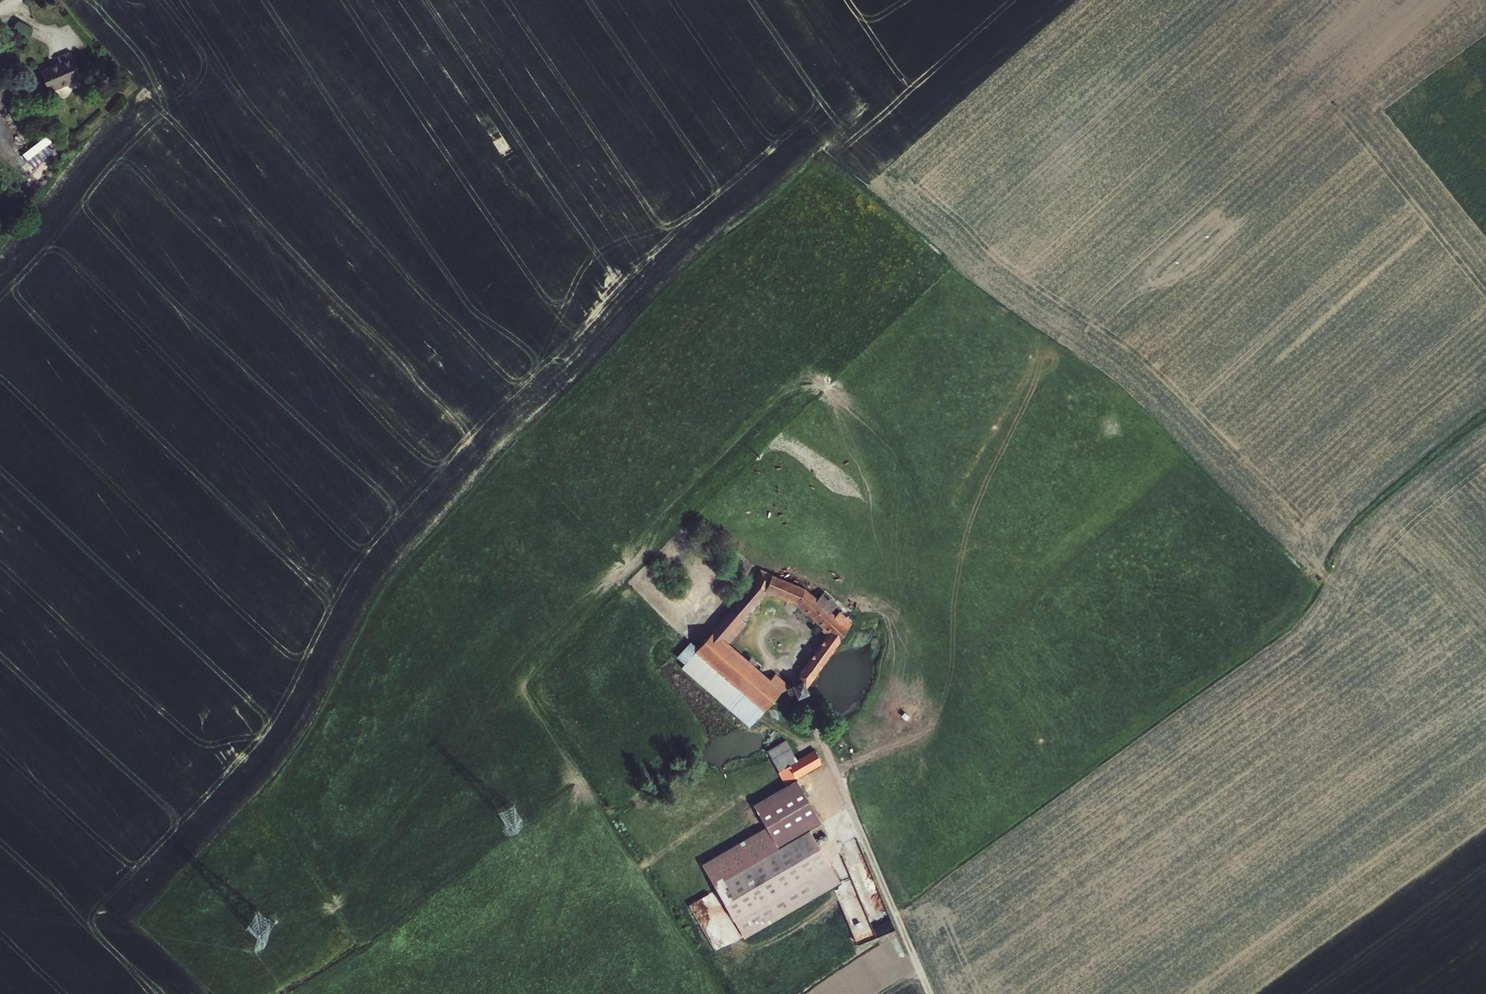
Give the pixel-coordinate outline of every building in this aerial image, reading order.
[(60,62),(40,70),(49,93),(82,79),(70,51),(57,56),(60,62)] [(47,136),(22,155),(27,161),(51,142),(47,136)] [(33,168),(49,157),(43,149),(28,160),(33,168)] [(805,590),(760,569),(754,582),(698,650),(695,653),(765,712),(782,693),(787,691),(789,696),(790,695),(790,696),(796,694),(798,701),(810,696),(807,689),(841,643),(840,642),(852,624),(849,622),(851,620),(848,617),(847,618),(840,612),(836,617),(832,613),(837,605),(824,593),(818,600),(805,590)] [(685,665),(698,650),(691,643),(677,658),(685,665)] [(750,729),(765,712),(695,653),(685,665),(682,669),(750,729)] [(767,752),(772,760),(791,749),(786,741),(767,752)] [(822,765),(815,750),(797,760),(791,749),(772,760),(786,784),(796,779),(797,780),(822,765)] [(753,806),(767,829),(702,866),(745,940),(840,884),(815,840),(828,833),(798,781),(753,806)]
